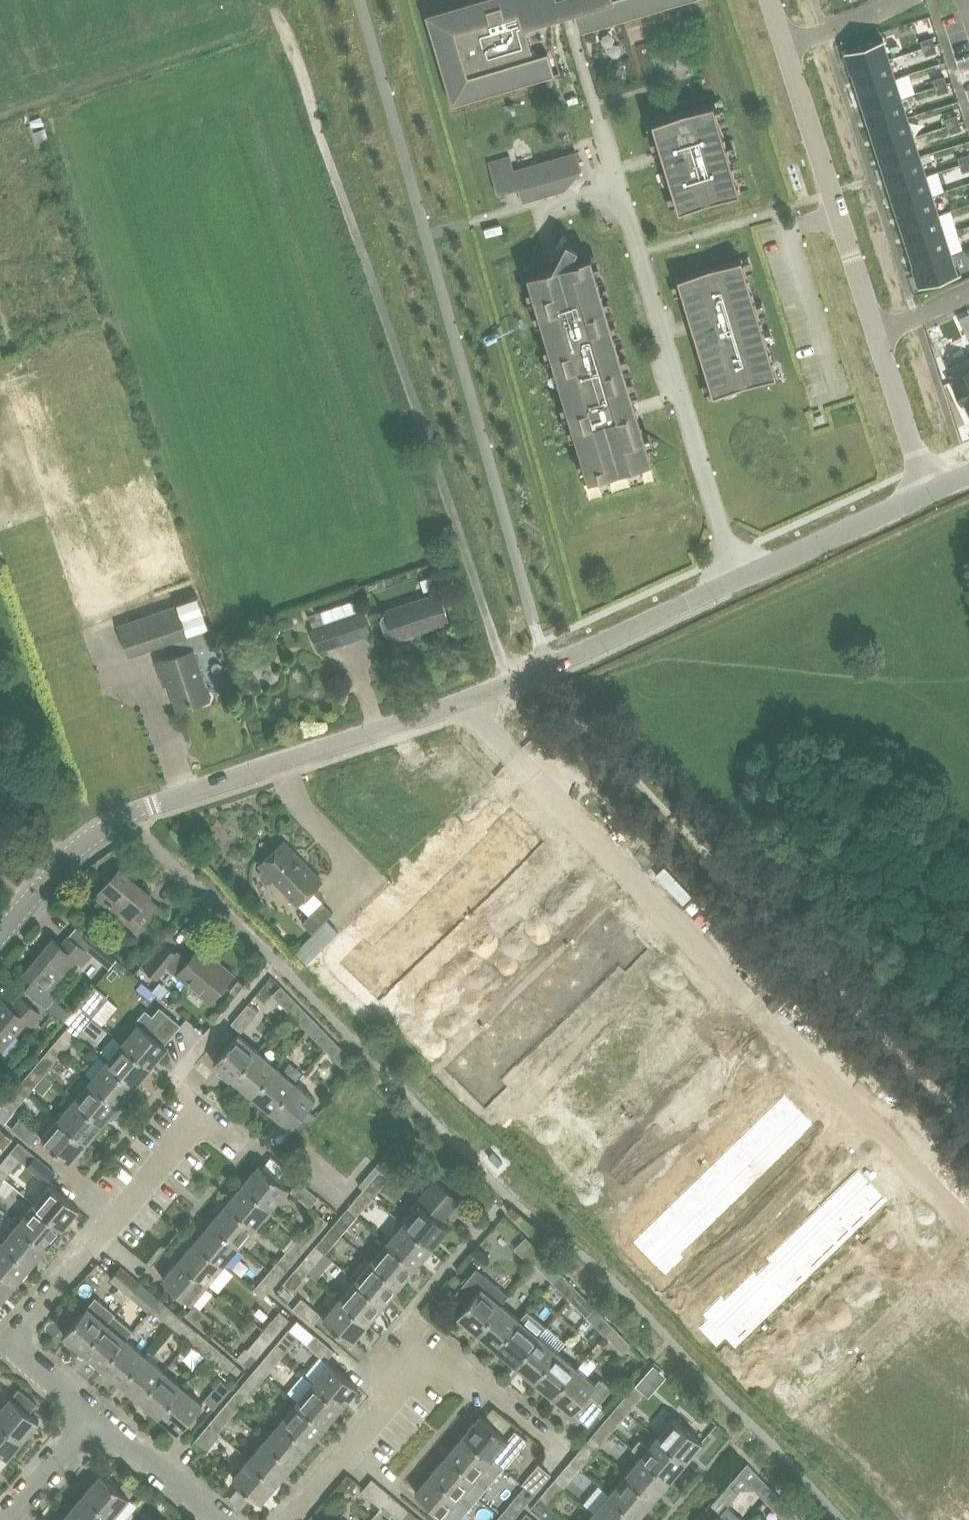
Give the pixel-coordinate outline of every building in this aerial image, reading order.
[(426,14),(428,21),(452,103),(523,82),(536,78),(554,73),(561,71),(554,48),(554,47),(553,28),(552,28),(552,20),(553,20),(553,17),(561,15),(562,14),(574,11),(580,30),(621,18),(681,0),(473,0),(426,14)] [(931,36),(920,40),(923,47),(934,44),(931,36)] [(883,37),(847,49),(853,69),(889,58),(883,37)] [(934,44),(923,47),(925,55),(936,51),(934,44)] [(889,58),(853,69),(860,89),(895,77),(889,58)] [(944,75),(932,78),(935,86),(946,82),(944,75)] [(895,77),(860,89),(866,108),(902,97),(895,77)] [(946,82),(935,86),(937,94),(949,90),(946,82)] [(902,97),(866,108),(872,128),(908,116),(902,97)] [(714,100),(651,119),(660,149),(664,162),(678,209),(741,191),(714,100)] [(956,114),(945,117),(947,125),(959,121),(956,114)] [(908,116),(872,128),(878,147),(914,136),(908,116)] [(959,121),(947,125),(950,133),(961,129),(959,121)] [(914,136),(878,147),(884,166),(920,155),(914,136)] [(489,160),(488,161),(497,193),(518,187),(522,202),(565,189),(561,176),(581,170),(581,169),(576,150),(513,168),(509,154),(509,155),(489,160)] [(957,156),(959,164),(968,161),(968,154),(968,153),(957,156)] [(920,155),(884,166),(891,186),(926,175),(920,155)] [(959,164),(962,172),(968,169),(968,161),(959,164)] [(926,175),(891,186),(897,205),(933,194),(926,175)] [(933,194),(897,205),(903,225),(939,213),(933,194)] [(939,213),(903,225),(909,244),(945,233),(939,213)] [(945,233),(909,244),(915,264),(951,252),(945,233)] [(581,451),(580,451),(583,461),(584,461),(589,478),(598,475),(598,476),(604,474),(628,466),(628,467),(638,464),(638,463),(650,460),(646,446),(647,446),(645,441),(642,433),(643,433),(590,256),(569,262),(578,246),(566,240),(556,257),(559,265),(528,274),(581,451)] [(951,252),(915,264),(922,284),(958,273),(951,252)] [(742,257),(676,277),(689,318),(693,333),(712,395),(778,376),(742,257)] [(948,365),(956,382),(954,383),(962,401),(964,400),(968,410),(968,355),(948,365)] [(385,610),(387,616),(385,620),(389,634),(395,639),(448,622),(438,593),(385,610)] [(196,595),(118,623),(129,655),(170,640),(183,636),(188,650),(192,649),(192,650),(213,643),(207,627),(207,626),(196,595)] [(319,651),(368,634),(360,611),(311,628),(319,651)] [(188,650),(158,660),(165,682),(169,680),(178,708),(179,707),(178,704),(206,695),(207,699),(208,698),(192,650),(192,649),(188,650)] [(483,801),(474,809),(480,815),(489,807),(483,801)] [(474,809),(466,818),(471,824),(480,815),(474,809)] [(511,812),(493,829),(519,856),(537,839),(511,812)] [(455,828),(447,836),(452,842),(461,834),(455,828)] [(494,831),(481,844),(506,869),(519,856),(493,829),(494,831)] [(447,836),(438,844),(444,850),(452,842),(447,836)] [(283,840),(259,863),(263,867),(260,870),(260,875),(266,881),(271,881),(274,878),(297,903),(290,909),(302,921),(309,915),(323,901),(312,890),(321,880),(303,862),(302,863),(295,855),(296,854),(283,840)] [(481,844),(467,857),(492,883),(506,869),(481,844)] [(428,854),(419,863),(425,869),(434,860),(428,854)] [(467,857),(454,871),(478,896),(492,883),(467,857)] [(419,863),(411,871),(416,877),(425,869),(419,863)] [(96,895),(138,930),(158,906),(147,897),(150,894),(119,868),(96,895)] [(454,871),(440,884),(464,909),(478,896),(454,871)] [(400,881),(391,889),(397,895),(406,887),(400,881)] [(440,884),(426,897),(451,923),(464,909),(440,884)] [(391,889),(383,898),(388,904),(397,895),(391,889)] [(426,897),(412,911),(437,936),(451,923),(426,897)] [(323,901),(302,921),(312,932),(333,912),(323,901)] [(372,908),(364,916),(369,922),(378,914),(372,908)] [(412,911),(398,924),(423,950),(437,936),(412,911)] [(610,913),(592,931),(625,964),(643,947),(610,913)] [(364,916),(355,925),(361,930),(369,922),(364,916)] [(398,924),(385,938),(409,963),(423,950),(398,924)] [(52,938),(23,971),(34,980),(25,990),(47,1007),(57,996),(50,990),(76,959),(82,964),(91,954),(89,953),(96,945),(77,929),(71,937),(68,935),(60,945),(52,938)] [(341,930),(333,938),(338,944),(347,935),(341,930)] [(592,931),(578,944),(603,969),(616,956),(625,965),(625,964),(592,931)] [(363,942),(396,976),(409,963),(385,938),(371,951),(363,942)] [(166,965),(177,952),(165,941),(143,966),(157,978),(168,966),(166,965)] [(363,942),(345,960),(378,994),(396,976),(363,942)] [(578,944),(565,957),(589,983),(603,969),(578,944)] [(177,952),(166,965),(168,966),(177,974),(210,1001),(233,974),(217,960),(215,962),(199,948),(189,960),(178,951),(177,952)] [(565,957),(551,971),(575,996),(589,983),(565,957)] [(644,966),(635,975),(641,981),(649,972),(644,966)] [(551,971),(537,984),(562,1009),(575,996),(551,971)] [(635,975),(626,983),(632,989),(641,981),(635,975)] [(654,977),(645,985),(651,991),(660,983),(654,977)] [(537,984),(523,998),(548,1023),(562,1009),(537,984)] [(645,985),(637,994),(642,1000),(651,991),(645,985)] [(679,985),(661,1002),(694,1035),(712,1018),(679,985)] [(98,989),(89,1001),(98,1009),(108,997),(98,989)] [(278,1001),(289,1012),(298,1003),(287,992),(278,1001)] [(616,993),(608,1001),(613,1007),(622,999),(616,993)] [(27,1020),(32,1024),(41,1014),(19,995),(11,1006),(1,998),(0,1000),(0,1051),(27,1020)] [(523,998),(510,1011),(534,1036),(548,1023),(523,998)] [(608,1001),(599,1010),(605,1016),(613,1007),(608,1001)] [(647,1016),(679,1050),(694,1035),(661,1002),(664,1006),(650,1019),(647,1016)] [(247,1003),(231,1023),(240,1031),(257,1012),(247,1003)] [(625,1005),(616,1014),(622,1020),(630,1011),(625,1005)] [(138,1022),(123,1041),(150,1065),(166,1046),(164,1043),(180,1024),(160,1007),(153,1016),(146,1010),(136,1021),(138,1022)] [(82,1008),(73,1019),(82,1028),(92,1016),(82,1008)] [(304,1010),(295,1019),(306,1030),(315,1021),(304,1010)] [(510,1011),(496,1024),(520,1049),(534,1036),(510,1011)] [(616,1014),(607,1022),(613,1028),(622,1020),(616,1014)] [(647,1016),(632,1030),(665,1064),(679,1050),(647,1016)] [(589,1020),(580,1028),(586,1034),(594,1026),(589,1020)] [(496,1024),(482,1038),(506,1063),(520,1049),(496,1024)] [(67,1027),(57,1038),(67,1046),(76,1035),(67,1027)] [(321,1028),(312,1037),(323,1048),(332,1039),(321,1028)] [(580,1028),(571,1037),(577,1043),(586,1034),(580,1028)] [(635,1034),(621,1048),(650,1078),(665,1064),(632,1030),(632,1031),(635,1034)] [(237,1034),(214,1062),(221,1068),(218,1072),(229,1081),(232,1077),(233,1078),(256,1050),(237,1034)] [(595,1034),(587,1042),(592,1048),(601,1040),(595,1034)] [(482,1038),(468,1051),(501,1085),(502,1084),(493,1076),(506,1063),(482,1038)] [(106,1060),(134,1084),(150,1065),(123,1041),(106,1060)] [(587,1042),(578,1050),(584,1056),(592,1048),(587,1042)] [(50,1046),(41,1058),(50,1065),(60,1054),(50,1046)] [(339,1046),(330,1055),(341,1066),(350,1057),(339,1046)] [(561,1047),(552,1055),(558,1061),(567,1053),(561,1047)] [(621,1048),(606,1062),(636,1092),(650,1078),(621,1048)] [(276,1066),(256,1050),(233,1078),(252,1094),(276,1066)] [(468,1051),(451,1068),(483,1102),(501,1085),(468,1051)] [(552,1055),(544,1063),(550,1069),(558,1061),(552,1055)] [(134,1084),(106,1060),(90,1079),(118,1103),(134,1084)] [(566,1062),(557,1071),(563,1076),(572,1068),(566,1062)] [(589,1072),(588,1073),(621,1107),(636,1092),(606,1062),(609,1066),(595,1079),(589,1072)] [(35,1065),(25,1076),(34,1084),(44,1073),(35,1065)] [(295,1083),(276,1066),(252,1094),(272,1111),(295,1083)] [(557,1071),(549,1079),(555,1085),(563,1076),(557,1071)] [(533,1073),(525,1082),(531,1088),(539,1079),(533,1073)] [(588,1073),(574,1087),(606,1121),(621,1107),(588,1073)] [(90,1079),(74,1098),(102,1122),(108,1116),(112,1119),(121,1108),(117,1105),(118,1103),(90,1079)] [(525,1082),(516,1090),(522,1096),(531,1088),(525,1082)] [(295,1083),(272,1111),(291,1127),(314,1099),(295,1083)] [(19,1084),(9,1095),(19,1104),(29,1092),(19,1084)] [(576,1091),(562,1105),(592,1135),(606,1121),(574,1087),(573,1087),(576,1091)] [(537,1091),(528,1099),(534,1105),(542,1097),(537,1091)] [(784,1093),(767,1110),(796,1141),(814,1123),(784,1093)] [(74,1098),(58,1117),(86,1142),(102,1122),(74,1098)] [(507,1104),(498,1112),(504,1118),(513,1110),(507,1104)] [(545,1115),(544,1115),(577,1149),(592,1135),(562,1105),(548,1118),(545,1115)] [(767,1110),(752,1124),(782,1155),(796,1141),(767,1110)] [(544,1115),(527,1133),(559,1166),(577,1149),(544,1115)] [(20,1117),(12,1127),(31,1143),(39,1134),(20,1117)] [(70,1161),(86,1142),(58,1117),(42,1137),(70,1161)] [(752,1124),(737,1138),(767,1169),(782,1155),(752,1124)] [(3,1148),(12,1137),(1,1127),(0,1129),(0,1146),(3,1148)] [(737,1138),(723,1153),(752,1183),(767,1169),(737,1138)] [(819,1147),(810,1155),(816,1161),(825,1153),(819,1147)] [(723,1153),(708,1167),(738,1197),(752,1183),(723,1153)] [(36,1155),(28,1165),(47,1182),(55,1172),(36,1155)] [(810,1155),(802,1163),(807,1169),(816,1161),(810,1155)] [(829,1157),(820,1165),(826,1171),(835,1163),(829,1157)] [(260,1164),(243,1183),(271,1207),(288,1188),(260,1164)] [(820,1165),(812,1174),(818,1180),(826,1171),(820,1165)] [(708,1167),(693,1181),(723,1212),(738,1197),(708,1167)] [(858,1169),(840,1186),(870,1216),(887,1199),(858,1169)] [(379,1170),(369,1182),(379,1189),(389,1178),(379,1170)] [(790,1175),(781,1183),(787,1189),(795,1181),(790,1175)] [(420,1203),(403,1223),(431,1247),(447,1228),(448,1227),(442,1221),(460,1200),(435,1179),(416,1201),(420,1203)] [(299,1181),(290,1191),(310,1207),(318,1197),(299,1181)] [(693,1181),(679,1195),(708,1226),(723,1212),(693,1181)] [(243,1183),(227,1202),(255,1226),(271,1207),(243,1183)] [(781,1183),(772,1192),(778,1198),(787,1189),(781,1183)] [(51,1184),(35,1203),(62,1227),(79,1208),(51,1184)] [(800,1185),(791,1194),(797,1200),(806,1191),(800,1185)] [(840,1186),(826,1200),(855,1230),(870,1216),(840,1186)] [(362,1189),(353,1200),(362,1208),(372,1197),(362,1189)] [(791,1194),(783,1202),(788,1208),(797,1200),(791,1194)] [(679,1195),(664,1210),(694,1240),(708,1226),(679,1195)] [(826,1200),(811,1214),(840,1245),(855,1230),(826,1200)] [(227,1202),(211,1222),(239,1245),(255,1226),(227,1202)] [(46,1246),(62,1227),(35,1203),(19,1222),(46,1246)] [(760,1204),(752,1212),(757,1218),(766,1210),(760,1204)] [(347,1208),(337,1219),(347,1227),(356,1216),(347,1208)] [(664,1210),(650,1224),(682,1258),(683,1257),(680,1254),(694,1240),(664,1210)] [(752,1212),(743,1220),(749,1226),(757,1218),(752,1212)] [(770,1214),(762,1222),(768,1228),(776,1220),(770,1214)] [(811,1214),(796,1228),(826,1259),(840,1245),(811,1214)] [(311,1221),(302,1233),(311,1241),(321,1229),(311,1221)] [(19,1222),(2,1241),(30,1265),(46,1246),(19,1222)] [(211,1222),(195,1241),(223,1264),(239,1245),(211,1222)] [(762,1222),(753,1231),(759,1237),(768,1228),(762,1222)] [(403,1223),(387,1242),(415,1266),(431,1247),(403,1223)] [(650,1224),(632,1241),(665,1275),(682,1258),(650,1224)] [(331,1227),(322,1238),(331,1246),(340,1235),(331,1227)] [(796,1228),(782,1243),(811,1273),(826,1259),(796,1228)] [(731,1232),(722,1240),(728,1246),(737,1238),(731,1232)] [(514,1247),(532,1266),(543,1254),(525,1236),(514,1247)] [(295,1240),(286,1252),(295,1260),(305,1248),(295,1240)] [(722,1240),(714,1249),(720,1254),(728,1246),(722,1240)] [(0,1244),(0,1272),(14,1284),(30,1265),(2,1241),(0,1244)] [(195,1241),(179,1260),(206,1283),(223,1264),(195,1241)] [(387,1242),(371,1261),(399,1284),(415,1266),(387,1242)] [(741,1242),(733,1251),(738,1257),(747,1248),(741,1242)] [(782,1243),(767,1257),(797,1287),(811,1273),(782,1243)] [(315,1246),(306,1257),(315,1265),(325,1254),(315,1246)] [(733,1251),(724,1259),(730,1265),(738,1257),(733,1251)] [(753,1271),(752,1271),(782,1301),(797,1287),(767,1257),(770,1261),(756,1274),(753,1271)] [(279,1259),(270,1270),(279,1279),(289,1267),(279,1259)] [(179,1260),(162,1279),(190,1302),(206,1283),(179,1260)] [(702,1260),(693,1269),(699,1275),(707,1266),(702,1260)] [(371,1261),(355,1279),(383,1303),(399,1284),(371,1261)] [(541,1270),(552,1281),(560,1272),(550,1261),(541,1270)] [(299,1264),(290,1276),(299,1284),(309,1273),(299,1264)] [(141,1283),(121,1266),(110,1279),(130,1296),(141,1283)] [(476,1267),(453,1294),(465,1305),(457,1315),(476,1331),(500,1303),(508,1294),(476,1267)] [(693,1269),(685,1277),(690,1283),(699,1275),(693,1269)] [(712,1271),(703,1279),(709,1285),(718,1277),(712,1271)] [(752,1271),(738,1285),(767,1316),(782,1301),(752,1271)] [(14,1284),(0,1272),(0,1300),(14,1284)] [(942,1291),(968,1318),(968,1283),(960,1274),(942,1291)] [(263,1278),(253,1290),(263,1298),(273,1286),(263,1278)] [(355,1279),(339,1298),(367,1322),(383,1303),(355,1279)] [(567,1279),(559,1288),(569,1299),(578,1290),(567,1279)] [(703,1279),(695,1288),(701,1294),(709,1285),(703,1279)] [(720,1296),(753,1330),(767,1316),(738,1285),(724,1299),(720,1296)] [(148,1290),(139,1300),(151,1309),(159,1300),(148,1290)] [(928,1305),(957,1335),(958,1335),(954,1331),(968,1318),(968,1319),(968,1318),(942,1291),(928,1305)] [(87,1307),(63,1334),(82,1351),(114,1314),(115,1312),(96,1296),(87,1307)] [(707,1318),(698,1327),(716,1346),(725,1337),(735,1347),(753,1330),(720,1296),(702,1313),(707,1318)] [(585,1297),(576,1306),(587,1317),(596,1308),(585,1297)] [(339,1298),(323,1318),(351,1341),(367,1322),(339,1298)] [(301,1299),(293,1308),(312,1325),(320,1315),(301,1299)] [(500,1303),(476,1331),(495,1347),(519,1319),(500,1303)] [(194,1304),(186,1314),(205,1331),(214,1321),(194,1304)] [(928,1305),(913,1319),(942,1350),(957,1335),(928,1305)] [(166,1306),(158,1315),(170,1325),(178,1316),(166,1306)] [(519,1319),(495,1347),(514,1363),(538,1335),(546,1326),(527,1309),(519,1319)] [(273,1319),(263,1330),(273,1338),(282,1327),(290,1318),(280,1310),(273,1319)] [(114,1314),(82,1351),(101,1367),(125,1339),(133,1330),(114,1314)] [(602,1315),(593,1324),(604,1334),(613,1326),(602,1315)] [(913,1319),(898,1334),(928,1364),(928,1363),(925,1360),(939,1347),(942,1350),(913,1319)] [(185,1322),(177,1331),(189,1341),(197,1332),(185,1322)] [(288,1329),(278,1340),(288,1349),(298,1337),(288,1329)] [(257,1357),(273,1338),(263,1330),(247,1349),(257,1357)] [(620,1333),(611,1342),(621,1353),(630,1344),(620,1333)] [(314,1334),(306,1345),(325,1361),(334,1351),(314,1334)] [(538,1335),(514,1363),(533,1379),(557,1351),(538,1335)] [(204,1338),(196,1347),(208,1357),(216,1347),(204,1338)] [(125,1339),(101,1367),(121,1383),(144,1355),(125,1339)] [(272,1348),(262,1359),(272,1368),(282,1356),(272,1348)] [(576,1367),(557,1351),(533,1379),(552,1395),(576,1367)] [(963,1353),(954,1362),(960,1367),(968,1359),(963,1353)] [(223,1354),(215,1363),(227,1373),(234,1363),(223,1354)] [(144,1355),(121,1383),(140,1399),(163,1371),(144,1355)] [(954,1362),(946,1370),(952,1376),(960,1367),(954,1362)] [(329,1363),(313,1382),(341,1405),(357,1386),(329,1363)] [(256,1367),(246,1378),(256,1386),(265,1375),(256,1367)] [(594,1383),(576,1367),(552,1395),(572,1412),(588,1392),(599,1402),(611,1388),(599,1378),(594,1383)] [(163,1371),(140,1399),(159,1415),(182,1388),(163,1371)] [(656,1385),(643,1374),(636,1383),(648,1394),(656,1385)] [(220,1381),(204,1400),(213,1408),(230,1389),(220,1381)] [(313,1382),(297,1401),(325,1424),(341,1405),(313,1382)] [(934,1382),(925,1390),(931,1396),(939,1388),(934,1382)] [(634,1384),(624,1396),(634,1404),(643,1392),(634,1384)] [(240,1386),(230,1397),(240,1405),(249,1394),(240,1386)] [(0,1408),(0,1421),(22,1439),(39,1419),(29,1411),(37,1402),(20,1387),(12,1396),(11,1395),(0,1408)] [(182,1388),(159,1415),(178,1432),(202,1404),(182,1388)] [(925,1390),(916,1398),(922,1404),(931,1396),(925,1390)] [(297,1401),(280,1420),(308,1443),(325,1424),(297,1401)] [(618,1403),(608,1415),(618,1423),(628,1411),(618,1403)] [(224,1405),(214,1416),(224,1424),(234,1413),(224,1405)] [(904,1410),(896,1419),(901,1425),(910,1416),(904,1410)] [(480,1414),(464,1433),(492,1457),(503,1466),(528,1437),(518,1428),(508,1438),(502,1433),(483,1416),(480,1414)] [(657,1436),(685,1460),(701,1441),(674,1417),(657,1436)] [(896,1419),(887,1427),(893,1433),(901,1425),(896,1419)] [(280,1420),(264,1439),(292,1462),(308,1443),(280,1420)] [(6,1458),(22,1439),(0,1421),(0,1453),(6,1458)] [(602,1422),(592,1434),(602,1442),(612,1430),(602,1422)] [(208,1423),(192,1443),(204,1453),(220,1434),(208,1423)] [(464,1433),(448,1452),(486,1485),(503,1466),(492,1457),(464,1433)] [(632,1447),(641,1455),(669,1479),(685,1460),(657,1436),(649,1446),(640,1438),(632,1447)] [(875,1438),(867,1447),(872,1453),(881,1444),(875,1438)] [(264,1439),(248,1458),(276,1481),(292,1462),(264,1439)] [(586,1441),(576,1453),(586,1461),(596,1449),(586,1441)] [(867,1447),(858,1455),(864,1461),(872,1453),(867,1447)] [(448,1452),(431,1471),(470,1504),(486,1485),(448,1452)] [(669,1479),(641,1455),(625,1474),(653,1498),(669,1479)] [(248,1458),(232,1477),(260,1500),(276,1481),(248,1458)] [(570,1460),(560,1471),(570,1479),(579,1468),(570,1460)] [(521,1483),(534,1494),(550,1474),(538,1464),(521,1483)] [(415,1491),(443,1515),(444,1513),(453,1519),(457,1519),(470,1504),(431,1471),(415,1491)] [(101,1472),(84,1492),(112,1516),(129,1496),(101,1472)] [(653,1498),(625,1474),(609,1493),(637,1517),(653,1498)] [(391,1495),(371,1478),(361,1490),(380,1507),(391,1495)] [(554,1479),(544,1490),(554,1498),(563,1487),(554,1479)] [(763,1480),(754,1489),(765,1500),(773,1491),(763,1480)] [(737,1494),(727,1485),(710,1504),(720,1512),(727,1505),(737,1494)] [(68,1511),(79,1519),(109,1519),(112,1516),(84,1492),(68,1511)] [(508,1505),(518,1513),(528,1501),(518,1493),(508,1505)] [(609,1493),(593,1512),(602,1519),(634,1519),(637,1517),(609,1493)] [(530,1508),(544,1519),(552,1519),(557,1514),(538,1498),(530,1508)] [(780,1498),(771,1507),(782,1518),(791,1509),(780,1498)] [(402,1519),(410,1511),(398,1501),(390,1511),(402,1519)] [(713,1519),(744,1519),(727,1505),(720,1512),(713,1519)] [(61,1519),(79,1519),(68,1511),(61,1519)] [(502,1512),(495,1519),(511,1519),(502,1512)]
